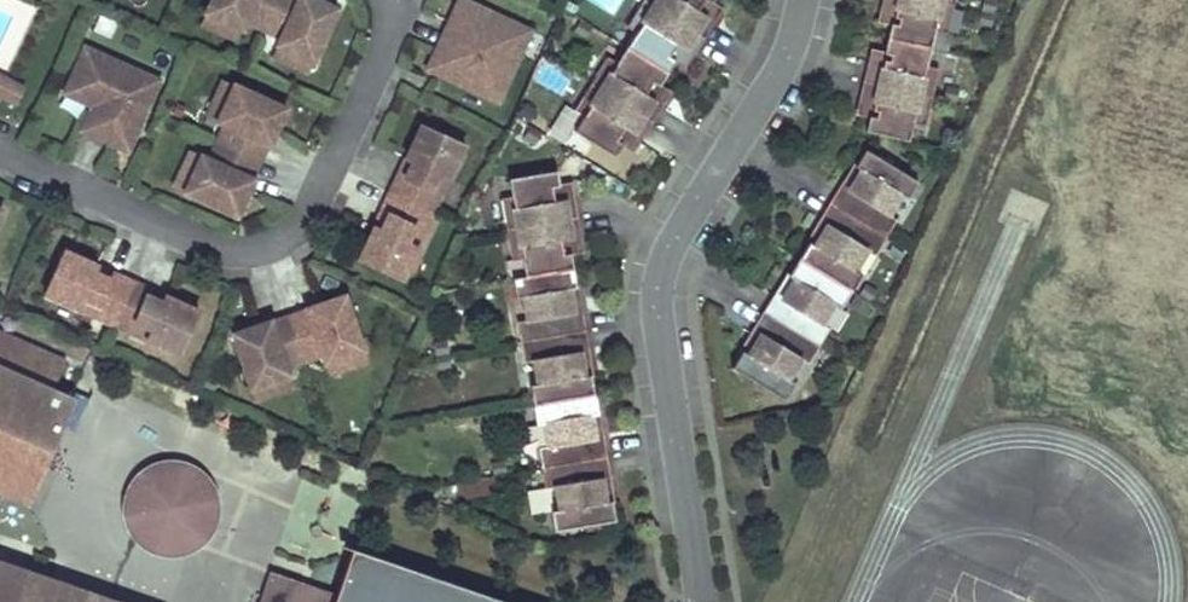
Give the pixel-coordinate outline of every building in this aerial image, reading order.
[(205,13),(242,30),(245,23),(262,31),(276,0),(211,0),(205,13)] [(262,31),(279,39),(276,45),(313,62),(337,10),(316,0),(309,0),(305,7),(290,0),(276,0),(262,31)] [(426,69),(497,103),(518,58),(509,54),(522,27),(463,0),(458,0),(448,23),(458,27),(453,38),(443,33),(426,69)] [(649,4),(710,41),(724,18),(707,7),(710,2),(717,6),(720,0),(652,0),(649,4)] [(888,39),(931,49),(935,31),(948,34),(954,6),(930,0),(884,0),(880,15),(899,19),(898,26),(892,24),(888,39)] [(717,6),(710,2),(707,7),(724,18),(728,13),(717,6)] [(710,41),(649,4),(632,30),(641,36),(631,51),(673,77),(681,64),(674,60),(678,55),(695,65),(710,41)] [(200,24),(237,41),(242,30),(205,13),(200,24)] [(899,19),(880,15),(879,21),(892,24),(898,26),(899,19)] [(458,27),(448,23),(443,33),(453,38),(458,27)] [(509,54),(518,58),(530,31),(522,27),(509,54)] [(870,57),(864,82),(932,99),(939,70),(927,67),(931,49),(888,39),(885,54),(891,56),(890,62),(870,57)] [(272,56),(308,73),(313,62),(276,45),(272,56)] [(84,47),(82,52),(109,64),(111,60),(84,47)] [(673,77),(631,51),(622,66),(613,61),(597,88),(657,126),(672,102),(655,91),(658,86),(665,90),(673,77)] [(885,54),(872,51),(870,57),(890,62),(891,56),(885,54)] [(95,104),(96,100),(105,104),(91,135),(127,152),(159,81),(111,60),(109,64),(82,52),(65,90),(93,103),(95,104)] [(678,55),(674,60),(681,64),(692,71),(695,65),(678,55)] [(0,79),(0,98),(15,105),(22,89),(0,79)] [(224,80),(207,117),(218,122),(235,85),(224,80)] [(870,117),(866,132),(876,134),(909,142),(914,124),(926,127),(932,99),(864,82),(858,108),(878,112),(876,118),(870,117)] [(287,109),(235,85),(218,122),(225,125),(217,142),(253,158),(265,131),(275,136),(287,109)] [(665,90),(658,86),(655,91),(672,102),(676,97),(665,90)] [(657,126),(597,88),(580,114),(589,120),(579,135),(585,139),(620,161),(628,148),(622,144),(626,138),(643,149),(657,126)] [(81,131),(91,135),(105,104),(96,100),(95,104),(93,103),(81,131)] [(858,108),(857,114),(870,117),(876,118),(878,112),(858,108)] [(390,194),(428,211),(436,193),(430,191),(437,175),(443,178),(448,180),(464,146),(420,126),(405,160),(412,164),(404,179),(397,176),(390,194)] [(265,131),(253,158),(241,185),(251,190),(275,136),(265,131)] [(643,149),(626,138),(622,144),(628,148),(639,155),(643,149)] [(253,158),(217,142),(209,159),(203,156),(186,193),(238,217),(251,190),(241,185),(253,158)] [(192,151),(175,188),(186,193),(203,156),(192,151)] [(844,182),(830,204),(885,239),(896,222),(888,216),(900,196),(907,200),(918,184),(866,151),(855,168),(862,172),(852,187),(844,182)] [(397,176),(404,179),(412,164),(405,160),(397,176)] [(855,168),(853,167),(844,182),(852,187),(862,172),(855,168)] [(508,231),(578,220),(574,193),(554,196),(553,190),(560,189),(558,174),(510,182),(513,199),(503,201),(508,231)] [(430,191),(436,193),(443,178),(437,175),(430,191)] [(560,189),(553,190),(554,196),(574,193),(573,187),(560,189)] [(359,261),(402,281),(418,247),(413,244),(407,242),(414,226),(420,229),(428,211),(390,194),(382,211),(389,214),(382,230),(374,227),(359,261)] [(885,239),(830,204),(816,226),(824,231),(815,247),(808,243),(798,260),(850,293),(861,275),(853,271),(866,251),(875,256),(885,239)] [(389,214),(382,211),(374,227),(382,230),(389,214)] [(578,220),(508,231),(512,263),(523,261),(525,278),(573,271),(571,256),(563,258),(562,251),(582,248),(578,220)] [(407,242),(413,244),(420,229),(414,226),(407,242)] [(824,231),(816,226),(806,242),(808,243),(815,247),(824,231)] [(582,248),(562,251),(563,258),(571,256),(584,254),(582,248)] [(64,252),(44,295),(78,311),(80,306),(83,300),(99,307),(96,313),(114,321),(131,282),(113,274),(110,281),(94,274),(98,267),(64,252)] [(776,291),(762,313),(817,348),(828,330),(820,325),(832,304),(840,309),(850,293),(798,260),(788,276),(794,280),(784,296),(776,291)] [(98,267),(94,274),(110,281),(113,274),(98,267)] [(525,278),(512,280),(515,300),(524,299),(528,323),(517,324),(521,344),(585,334),(581,309),(572,310),(569,292),(576,291),(573,271),(525,278)] [(788,276),(786,275),(776,291),(784,296),(794,280),(788,276)] [(131,282),(114,321),(131,329),(134,323),(150,330),(147,336),(145,341),(178,356),(198,313),(164,297),(161,304),(145,297),(149,290),(131,282)] [(149,290),(145,297),(161,304),(164,297),(149,290)] [(572,310),(581,309),(579,291),(576,291),(569,292),(572,310)] [(290,326),(303,363),(321,357),(323,364),(362,351),(343,296),(315,306),(319,316),(290,326)] [(83,300),(80,306),(96,313),(99,307),(83,300)] [(262,335),(290,326),(319,316),(315,306),(259,325),(262,335)] [(817,348),(762,313),(748,334),(757,340),(747,355),(741,351),(730,368),(782,401),(793,384),(785,379),(798,359),(807,365),(817,348)] [(134,323),(131,329),(147,336),(150,330),(134,323)] [(231,334),(249,389),(288,376),(285,369),(303,363),(290,326),(262,335),(259,325),(231,334)] [(8,492),(27,500),(71,402),(52,393),(65,363),(0,334),(0,510),(8,492)] [(585,334),(521,344),(524,365),(534,363),(538,387),(529,388),(532,407),(593,397),(590,379),(583,380),(580,361),(589,360),(585,334)] [(757,340),(748,334),(739,350),(741,351),(747,355),(757,340)] [(327,375),(366,362),(362,351),(323,364),(327,375)] [(589,360),(580,361),(583,380),(590,379),(592,378),(589,360)] [(253,400),(292,387),(288,376),(249,389),(253,400)] [(593,397),(532,407),(535,427),(544,425),(547,449),(537,451),(540,470),(605,461),(601,435),(592,436),(589,418),(596,417),(593,397)] [(596,417),(589,418),(592,436),(601,435),(598,417),(596,417)] [(125,492),(122,501),(121,513),(124,526),(128,535),(134,543),(140,548),(154,556),(161,558),(171,559),(184,558),(193,554),(209,542),(217,528),(220,510),(220,501),(216,489),(211,480),(203,472),(194,466),(186,462),(170,460),(153,464),(144,468),(130,482),(125,492)] [(605,461),(540,470),(544,491),(554,489),(557,513),(549,514),(552,534),(613,524),(610,505),(603,506),(600,488),(609,486),(605,461)] [(465,499),(499,495),(498,479),(463,483),(465,499)] [(609,486),(600,488),(603,506),(610,505),(612,504),(609,486)] [(352,550),(337,595),(271,572),(260,601),(503,601),(352,550)] [(0,565),(0,601),(107,601),(0,565)]
